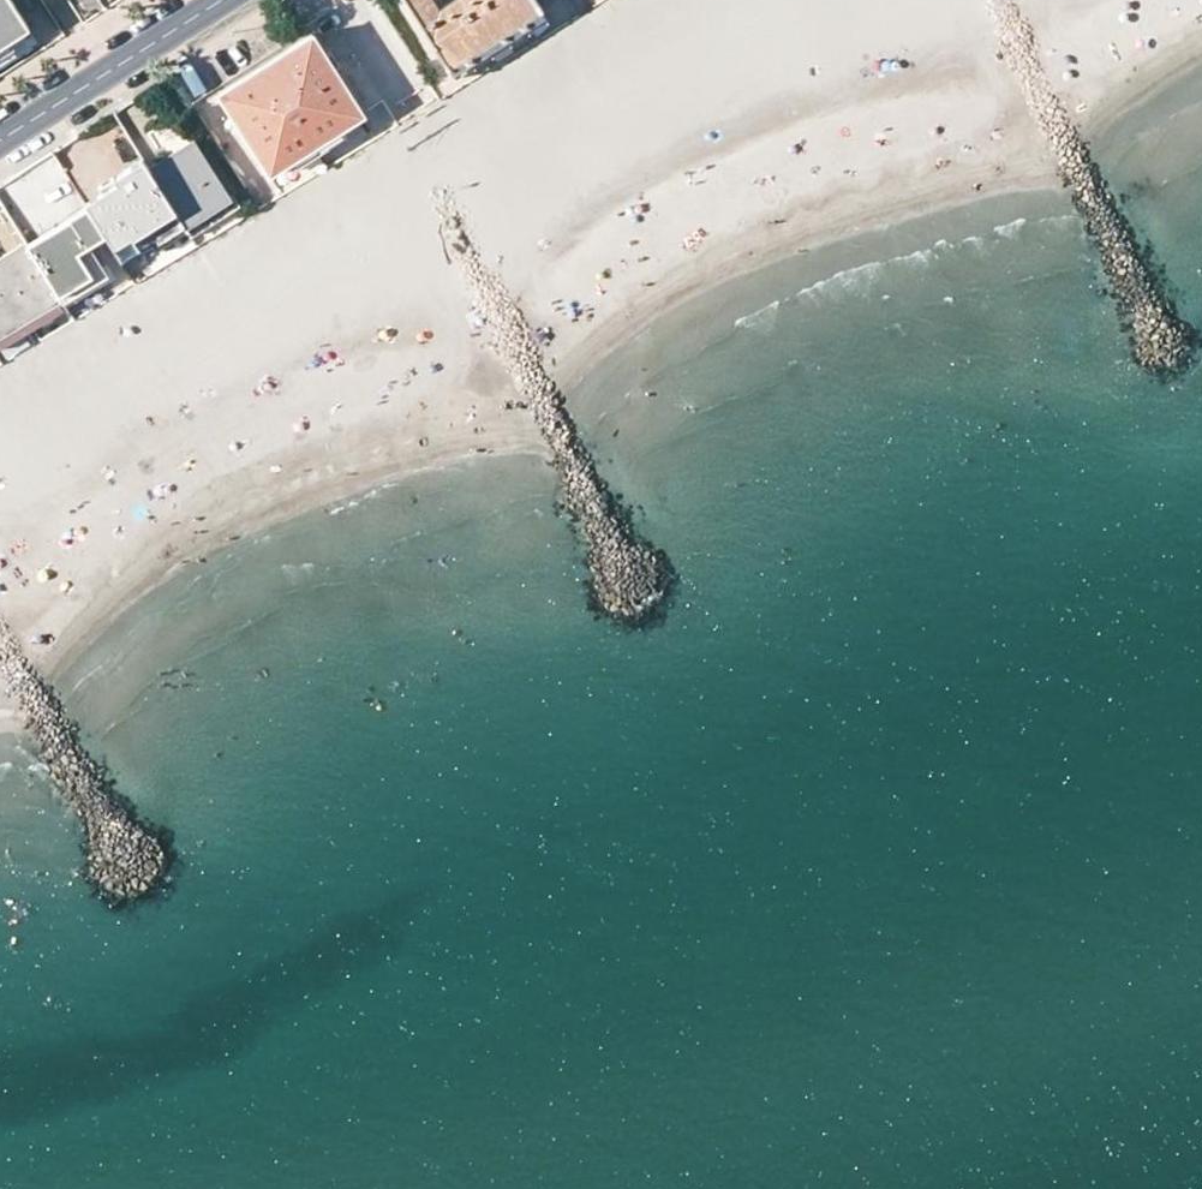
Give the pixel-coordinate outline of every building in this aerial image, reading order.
[(10,0),(0,0),(0,38),(1,37),(6,43),(28,29),(10,0)] [(446,67),(540,9),(535,0),(449,0),(438,6),(434,0),(404,0),(446,67)] [(547,20),(540,9),(446,67),(453,78),(547,20)] [(359,113),(309,34),(276,56),(217,93),(266,172),(288,159),(285,153),(334,122),(337,127),(359,113)] [(182,224),(225,196),(177,122),(168,127),(163,120),(146,131),(163,159),(147,169),(182,224)] [(137,252),(182,224),(147,169),(123,184),(102,198),(137,252)] [(231,206),(225,196),(182,224),(189,234),(231,206)] [(43,230),(24,242),(59,298),(100,273),(64,217),(43,230)] [(24,242),(0,257),(0,336),(59,298),(24,242)]
